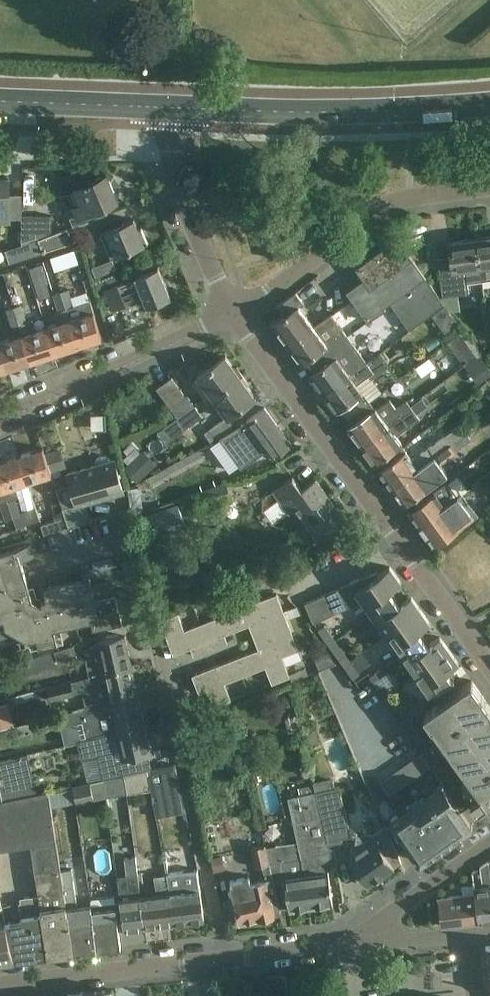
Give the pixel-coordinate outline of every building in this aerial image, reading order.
[(79,216),(71,220),(74,227),(108,213),(107,212),(104,213),(101,207),(118,200),(107,174),(92,180),(91,179),(86,181),(86,183),(70,190),(70,191),(71,190),(77,204),(74,206),(79,216)] [(39,238),(38,215),(22,215),(22,244),(39,238)] [(51,215),(38,215),(39,238),(52,234),(51,215)] [(134,218),(116,226),(101,232),(105,243),(110,241),(116,256),(149,243),(142,226),(138,228),(134,218)] [(68,229),(52,234),(39,238),(43,251),(72,241),(68,229)] [(477,238),(482,279),(489,278),(489,236),(477,238)] [(426,275),(413,256),(398,237),(356,267),(364,278),(347,290),(369,321),(387,308),(385,306),(391,302),(426,275)] [(39,238),(22,244),(6,249),(9,262),(43,251),(39,238)] [(482,279),(477,238),(450,241),(453,265),(439,267),(443,296),(469,292),(468,281),(482,279)] [(30,268),(40,299),(51,295),(41,264),(30,268)] [(105,289),(107,292),(114,310),(126,305),(122,295),(140,288),(148,306),(171,297),(159,267),(139,275),(135,276),(136,277),(116,285),(116,284),(105,289)] [(444,303),(426,275),(391,302),(410,329),(444,303)] [(53,293),(56,301),(71,297),(68,288),(53,293)] [(305,302),(297,292),(277,306),(285,316),(273,324),(288,345),(314,326),(300,306),(305,302)] [(73,305),(71,297),(56,301),(59,310),(66,308),(73,305)] [(66,308),(70,318),(79,345),(103,337),(103,336),(102,337),(90,300),(73,305),(66,308)] [(6,308),(9,317),(24,312),(21,303),(6,308)] [(444,304),(432,314),(446,334),(459,324),(444,304)] [(58,322),(46,326),(55,353),(79,345),(70,318),(66,308),(59,310),(55,312),(58,322)] [(26,321),(24,312),(9,317),(12,326),(19,323),(26,321)] [(332,313),(314,326),(288,345),(302,364),(308,359),(310,363),(329,349),(348,336),(339,323),(332,313)] [(19,323),(23,334),(32,361),(55,353),(46,326),(36,330),(32,319),(26,321),(19,323)] [(478,356),(461,332),(447,342),(464,366),(478,356)] [(0,341),(0,344),(8,368),(32,361),(23,334),(0,341)] [(348,336),(329,349),(310,363),(317,371),(310,376),(324,394),(366,363),(358,352),(348,336)] [(8,368),(0,344),(0,371),(8,368)] [(390,366),(381,352),(366,363),(324,394),(336,411),(340,409),(348,419),(351,416),(370,403),(356,384),(370,374),(372,378),(390,366)] [(226,355),(197,376),(198,377),(199,376),(213,396),(240,376),(226,356),(227,356),(226,355)] [(255,396),(240,376),(213,396),(228,417),(220,423),(228,433),(248,420),(240,408),(257,396),(256,396),(255,396)] [(186,397),(172,377),(157,388),(176,413),(195,405),(188,396),(186,397)] [(374,409),(370,403),(351,416),(356,423),(349,428),(362,446),(412,408),(407,400),(396,408),(389,400),(376,409),(375,409),(374,409)] [(202,416),(195,405),(176,413),(186,427),(202,416)] [(265,407),(248,420),(228,433),(221,438),(228,448),(233,445),(234,446),(240,443),(254,464),(272,453),(275,457),(292,444),(265,407)] [(420,419),(412,408),(362,446),(375,464),(402,444),(396,436),(420,419)] [(379,469),(392,487),(452,443),(463,435),(458,427),(412,460),(405,450),(379,469)] [(452,443),(392,487),(405,505),(448,473),(441,463),(458,451),(452,443)] [(43,447),(19,455),(28,481),(52,474),(43,447)] [(19,455),(0,461),(0,476),(4,489),(8,500),(0,502),(3,511),(18,506),(15,498),(19,497),(16,485),(28,481),(19,455)] [(68,473),(77,503),(63,507),(64,512),(69,527),(92,521),(86,502),(124,490),(115,460),(68,473)] [(293,475),(284,482),(273,489),(290,513),(296,508),(319,539),(346,519),(316,478),(302,488),(293,475)] [(436,493),(426,499),(410,511),(422,528),(437,518),(435,514),(462,494),(468,490),(457,475),(434,491),(436,493)] [(195,487),(198,494),(211,488),(208,481),(198,485),(198,486),(195,487)] [(227,482),(211,488),(198,494),(193,496),(199,511),(233,497),(227,482)] [(478,516),(462,494),(435,514),(437,518),(422,528),(436,547),(478,516)] [(178,504),(141,518),(150,544),(188,530),(178,504)] [(21,515),(18,506),(3,511),(6,520),(21,515)] [(69,527),(64,512),(55,515),(56,520),(42,524),(44,534),(69,527)] [(15,548),(0,553),(0,638),(9,636),(7,627),(26,640),(34,639),(36,646),(58,641),(55,629),(91,620),(93,631),(103,629),(123,624),(113,581),(91,586),(91,587),(88,588),(86,580),(86,579),(84,579),(45,588),(45,589),(48,602),(41,604),(33,599),(31,592),(21,560),(35,556),(33,549),(19,553),(17,548),(15,548)] [(402,582),(390,566),(379,574),(378,571),(350,583),(358,602),(363,600),(372,613),(395,597),(390,590),(402,582)] [(265,646),(235,658),(242,676),(266,666),(273,683),(290,676),(282,656),(299,649),(284,612),(277,594),(261,600),(254,583),(211,600),(218,617),(202,623),(212,648),(228,642),(225,634),(250,624),(256,641),(262,639),(265,646)] [(358,602),(350,583),(339,588),(347,607),(358,602)] [(347,607),(339,588),(327,593),(336,612),(347,607)] [(336,612),(327,593),(316,598),(325,617),(336,612)] [(400,604),(395,597),(372,613),(387,633),(421,609),(412,596),(400,604)] [(325,617),(316,598),(305,602),(314,622),(325,617)] [(430,622),(421,609),(387,633),(401,654),(424,637),(419,631),(430,622)] [(170,642),(174,654),(191,648),(194,655),(212,648),(202,623),(185,629),(179,613),(161,619),(170,642)] [(325,625),(319,629),(329,644),(336,639),(325,625)] [(125,636),(105,640),(98,642),(91,647),(93,658),(87,659),(90,676),(132,665),(125,636)] [(429,644),(424,637),(401,654),(415,674),(450,650),(440,636),(429,644)] [(346,654),(336,639),(329,644),(340,659),(346,654)] [(74,645),(55,651),(58,662),(77,657),(74,645)] [(459,663),(450,650),(415,674),(430,695),(455,677),(454,676),(452,677),(447,671),(459,663)] [(235,658),(193,675),(200,692),(207,689),(214,706),(233,699),(226,682),(242,676),(235,658)] [(350,660),(344,664),(353,678),(360,673),(350,660)] [(138,695),(132,665),(90,676),(48,687),(51,700),(85,691),(90,707),(138,695)] [(390,692),(380,677),(374,682),(384,696),(390,692)] [(456,691),(424,714),(432,726),(439,721),(487,789),(471,799),(467,798),(412,721),(413,717),(427,706),(422,700),(397,718),(444,781),(445,783),(444,783),(456,800),(457,800),(462,807),(473,824),(489,812),(489,706),(484,697),(484,696),(483,694),(483,695),(472,680),(456,691)] [(401,706),(390,692),(384,696),(394,711),(401,706)] [(145,724),(138,695),(90,707),(59,714),(61,726),(110,715),(110,717),(114,716),(117,730),(145,724)] [(14,725),(8,702),(0,704),(0,728),(14,725)] [(152,754),(145,724),(117,730),(79,739),(82,754),(101,750),(107,775),(128,771),(127,768),(132,767),(130,758),(152,754)] [(422,755),(416,759),(424,770),(430,766),(422,755)] [(2,800),(34,794),(32,785),(24,786),(17,756),(0,760),(0,790),(2,800)] [(416,759),(410,764),(417,775),(424,770),(416,759)] [(175,763),(147,769),(151,789),(156,809),(171,806),(167,790),(181,787),(175,763)] [(403,768),(398,772),(406,783),(411,779),(403,768)] [(124,775),(127,793),(151,789),(147,769),(124,775)] [(398,772),(392,776),(400,787),(406,783),(398,772)] [(107,797),(127,793),(124,775),(104,779),(107,797)] [(392,776),(387,780),(395,791),(400,787),(392,776)] [(314,782),(315,784),(328,841),(351,836),(346,812),(340,786),(335,787),(333,777),(314,782)] [(387,780),(382,784),(389,795),(395,791),(387,780)] [(93,800),(89,782),(71,786),(75,804),(93,800)] [(444,783),(393,819),(404,835),(403,836),(404,837),(405,837),(409,843),(409,844),(420,861),(446,843),(454,837),(473,824),(462,807),(457,800),(456,800),(444,783)] [(332,860),(328,841),(315,784),(299,787),(300,795),(289,798),(298,842),(266,847),(270,863),(278,897),(288,896),(289,910),(333,904),(329,872),(326,872),(324,862),(332,860)] [(34,794),(2,800),(0,801),(0,850),(32,845),(57,840),(51,791),(34,794)] [(352,856),(349,859),(356,869),(367,885),(402,862),(386,826),(372,835),(364,833),(350,828),(351,836),(357,838),(356,846),(351,849),(350,854),(352,856)] [(62,870),(58,840),(57,840),(32,845),(39,895),(47,946),(48,946),(49,950),(66,948),(67,940),(72,940),(67,905),(62,870)] [(250,876),(243,877),(231,880),(235,899),(223,901),(228,921),(239,919),(243,922),(281,913),(278,897),(270,863),(266,847),(266,844),(252,847),(256,867),(263,866),(266,879),(252,882),(250,876)] [(141,896),(136,857),(125,858),(127,874),(127,875),(118,876),(124,930),(145,928),(141,896)] [(488,861),(481,866),(483,885),(474,886),(479,921),(489,920),(489,878),(488,861)] [(73,869),(62,870),(67,905),(72,940),(73,950),(71,950),(71,951),(95,949),(97,949),(92,905),(91,905),(78,907),(73,869)] [(198,870),(180,872),(167,874),(174,924),(204,920),(199,880),(198,870)] [(174,924),(167,874),(154,875),(156,894),(141,896),(145,928),(174,924)] [(479,921),(474,886),(473,886),(474,893),(438,897),(442,926),(479,921)] [(6,925),(14,959),(39,956),(38,947),(47,946),(39,895),(21,897),(22,902),(20,902),(22,920),(5,923),(6,925)] [(114,896),(91,899),(91,905),(92,905),(97,949),(121,947),(115,902),(114,896)] [(14,959),(6,925),(0,927),(0,961),(14,959)]
